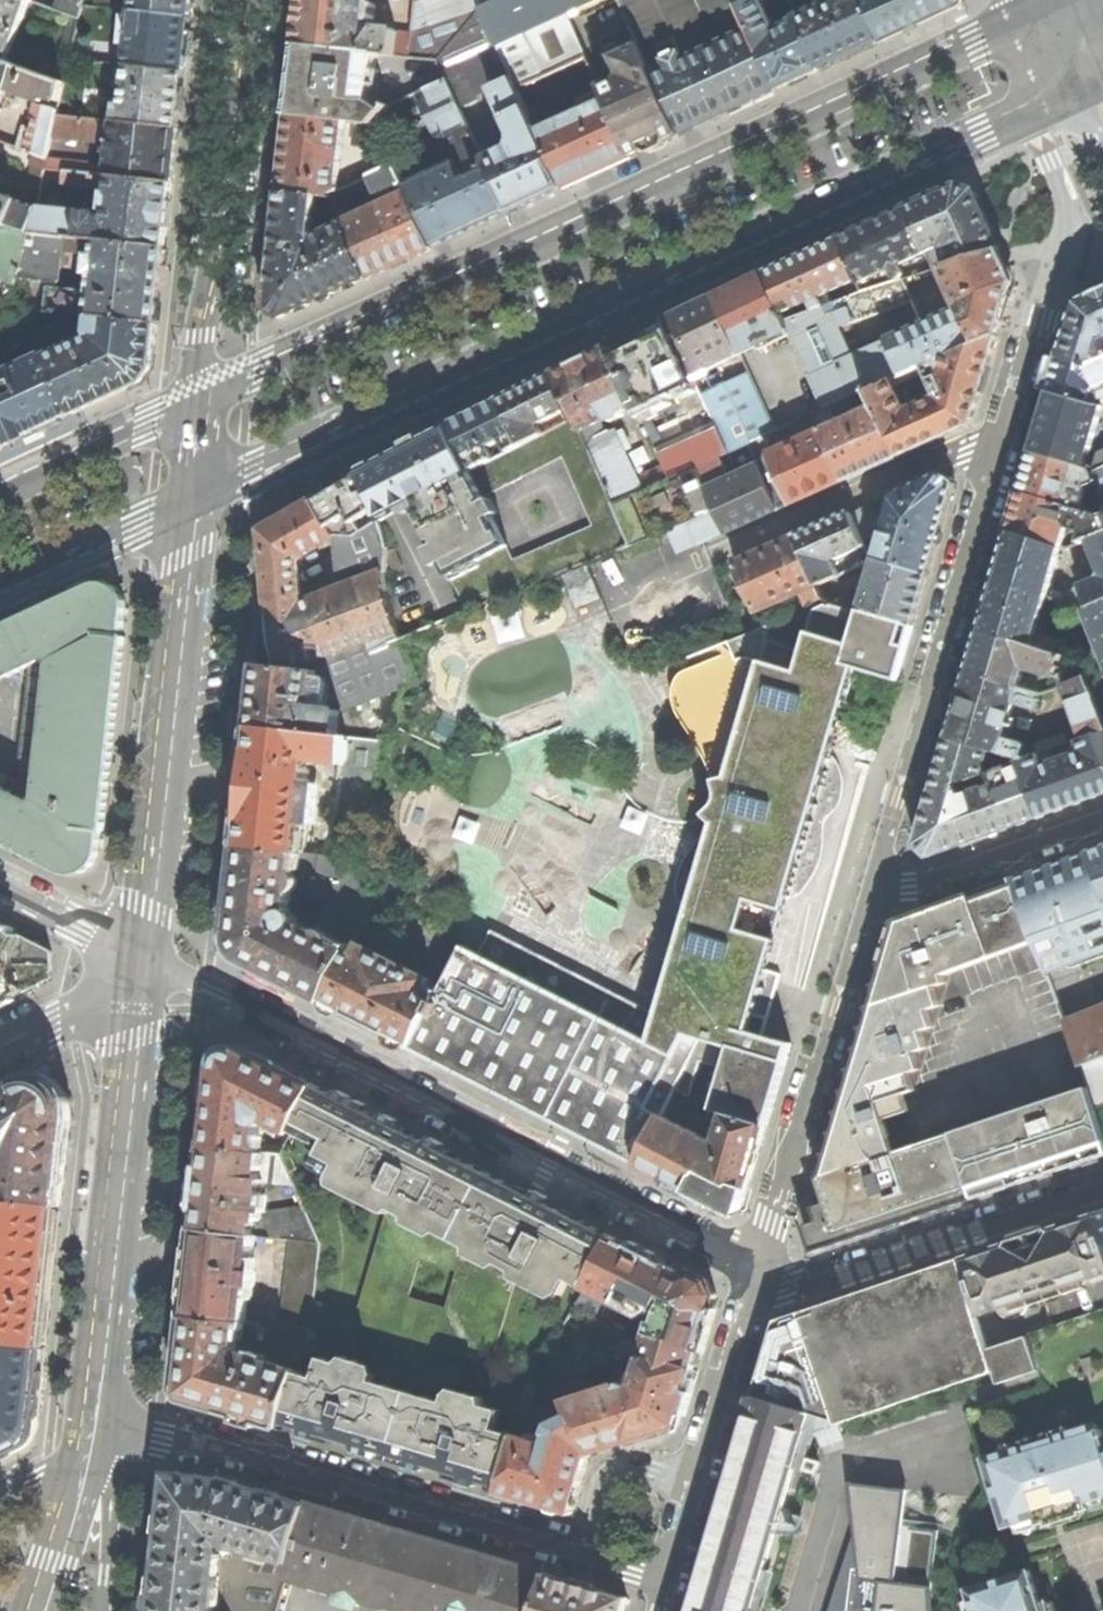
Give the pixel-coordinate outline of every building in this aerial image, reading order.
[(29,0),(0,0),(0,59),(6,62),(29,0)] [(56,10),(79,19),(84,0),(59,0),(56,10)] [(191,17),(193,0),(134,0),(133,10),(191,17)] [(300,25),(301,25),(299,45),(378,54),(410,57),(412,34),(397,32),(395,30),(380,28),(377,29),(370,39),(365,36),(366,20),(372,21),(374,19),(376,5),(374,3),(368,2),(368,0),(303,0),(300,25)] [(412,34),(410,57),(438,60),(480,11),(481,7),(498,0),(415,0),(412,34)] [(517,89),(587,58),(568,12),(593,0),(498,0),(481,7),(517,89)] [(682,134),(729,112),(778,89),(740,7),(737,0),(621,0),(633,26),(682,134)] [(820,70),(797,20),(775,30),(765,9),(785,0),(753,0),(740,7),(778,89),(798,80),(820,70)] [(880,42),(861,0),(833,0),(796,18),(797,20),(820,70),(865,49),(880,42)] [(880,42),(923,22),(963,4),(964,0),(861,0),(880,42)] [(483,159),(508,213),(535,201),(563,188),(535,129),(533,125),(517,89),(481,7),(480,11),(438,60),(447,80),(459,107),(479,99),(477,95),(491,88),(514,137),(511,146),(499,151),(499,152),(483,159)] [(127,65),(185,71),(188,47),(191,17),(133,10),(127,65)] [(682,134),(633,26),(604,39),(622,79),(601,88),(605,98),(632,157),(656,146),(682,134)] [(374,100),(378,54),(299,45),(298,45),(294,80),(290,115),(344,121),(356,122),(375,124),(387,109),(374,100)] [(587,58),(517,89),(533,125),(539,121),(536,114),(599,86),(587,58)] [(0,59),(0,103),(5,88),(12,86),(16,92),(41,102),(42,102),(43,98),(60,102),(64,82),(6,62),(0,59)] [(116,122),(179,128),(182,98),(185,71),(127,65),(123,106),(119,105),(118,107),(116,122)] [(404,183),(434,247),(470,230),(508,213),(483,159),(459,107),(447,80),(419,93),(420,95),(409,100),(420,122),(430,117),(440,138),(447,140),(458,135),(460,139),(453,142),(452,153),(455,160),(445,165),(440,152),(430,149),(416,155),(413,164),(418,177),(404,183)] [(57,115),(60,102),(43,98),(42,102),(41,102),(40,106),(37,105),(32,127),(23,125),(17,147),(34,154),(46,158),(52,134),(57,115)] [(610,167),(632,157),(605,98),(579,109),(580,115),(565,122),(561,117),(535,129),(563,188),(585,178),(584,176),(585,169),(595,165),(603,162),(609,164),(610,167)] [(107,175),(173,183),(175,157),(179,128),(116,122),(57,115),(52,134),(111,142),(109,161),(108,161),(107,175)] [(337,191),(344,121),(290,115),(286,149),(282,191),(317,195),(332,196),(331,194),(337,191)] [(375,124),(356,122),(353,144),(388,148),(377,125),(375,124)] [(44,168),(46,158),(34,154),(30,165),(44,168)] [(395,164),(337,191),(331,194),(332,196),(345,223),(370,276),(401,262),(434,247),(404,183),(395,164)] [(98,240),(166,247),(169,215),(173,183),(107,175),(65,171),(64,182),(106,186),(104,208),(105,210),(107,210),(106,219),(96,218),(96,214),(95,212),(80,211),(80,212),(38,207),(29,233),(63,236),(98,240)] [(937,196),(906,210),(925,253),(933,269),(940,266),(941,267),(999,249),(985,217),(973,192),(959,186),(937,196)] [(313,228),(317,195),(282,191),(275,248),(272,275),(324,251),(318,235),(319,229),(313,228)] [(29,233),(38,207),(0,193),(0,222),(29,233)] [(872,225),(838,240),(858,283),(891,268),(895,276),(898,278),(903,276),(903,273),(899,264),(925,253),(906,210),(872,225)] [(16,286),(18,279),(29,233),(0,222),(0,280),(16,286)] [(324,251),(272,275),(269,309),(281,318),(325,296),(370,276),(345,223),(318,235),(324,251)] [(59,283),(63,236),(29,233),(18,279),(59,283)] [(93,316),(157,323),(161,286),(166,247),(98,240),(96,256),(91,256),(89,273),(94,274),(92,290),(85,296),(80,290),(48,286),(45,311),(93,316)] [(801,257),(764,274),(785,320),(823,306),(818,297),(846,284),(851,295),(861,291),(858,283),(838,240),(801,257)] [(1008,268),(999,249),(941,267),(961,309),(884,343),(900,377),(923,367),(998,335),(1000,327),(1014,281),(1008,268)] [(739,286),(716,297),(742,353),(789,331),(785,320),(764,274),(739,286)] [(823,306),(785,320),(789,331),(824,410),(830,407),(867,392),(891,381),(900,377),(884,343),(849,358),(837,328),(913,301),(903,279),(861,292),(861,291),(851,295),(823,306)] [(0,280),(0,304),(16,286),(0,280)] [(1060,358),(1089,367),(1102,361),(1102,348),(1101,343),(1102,343),(1102,290),(1076,301),(1063,346),(1060,358)] [(690,310),(667,321),(693,377),(742,353),(716,297),(690,310)] [(157,323),(93,316),(91,332),(93,335),(46,357),(72,414),(143,382),(146,377),(152,368),(155,349),(157,323)] [(637,335),(611,348),(638,406),(643,419),(674,405),(671,399),(698,386),(693,377),(667,321),(637,335)] [(984,384),(998,335),(923,367),(937,398),(906,412),(891,381),(867,392),(874,407),(899,456),(973,423),(984,384)] [(577,418),(582,430),(600,422),(608,418),(610,420),(612,421),(624,415),(625,412),(638,406),(611,348),(582,362),(554,375),(572,408),(577,418)] [(10,443),(39,429),(72,414),(46,357),(45,354),(0,375),(0,420),(10,443)] [(1050,391),(1090,403),(1092,402),(1102,398),(1102,361),(1089,367),(1060,358),(1055,374),(1050,391)] [(699,390),(715,423),(728,452),(749,443),(776,430),(748,367),(699,390)] [(527,388),(501,401),(522,445),(542,435),(538,425),(547,420),(551,431),(564,424),(559,414),(572,408),(554,375),(527,388)] [(1032,452),(1086,468),(1102,408),(1102,406),(1092,402),(1090,403),(1050,391),(1041,422),(1032,452)] [(474,414),(449,426),(471,471),(493,460),(487,447),(503,439),(509,452),(522,445),(501,401),(474,414)] [(824,410),(814,414),(820,426),(835,419),(830,407),(824,410)] [(881,464),(899,456),(874,407),(821,431),(843,481),(881,464)] [(493,460),(471,471),(483,497),(563,457),(593,526),(514,559),(508,546),(477,562),(480,567),(452,580),(464,602),(488,592),(490,600),(548,576),(558,573),(585,563),(631,544),(614,504),(582,430),(577,418),(564,424),(551,431),(542,435),(522,445),(509,452),(493,460)] [(10,443),(0,420),(0,447),(10,443)] [(600,422),(582,430),(614,504),(631,496),(642,491),(616,432),(609,430),(605,432),(600,422)] [(658,449),(664,464),(671,478),(677,476),(696,467),(719,456),(728,452),(715,423),(658,449)] [(483,497),(471,471),(449,426),(401,450),(359,473),(377,510),(376,510),(381,521),(400,511),(398,506),(413,498),(419,510),(416,511),(452,580),(480,567),(477,562),(508,546),(493,517),(500,513),(493,499),(486,502),(483,497)] [(26,441),(29,449),(51,440),(47,431),(31,439),(26,441)] [(815,493),(843,481),(821,431),(756,459),(778,509),(815,493)] [(752,521),(778,509),(756,459),(749,443),(728,452),(719,456),(729,477),(705,487),(696,467),(677,476),(696,518),(715,509),(726,533),(752,521)] [(1026,472),(1021,491),(1083,510),(1087,490),(1085,485),(1096,481),(1092,471),(1091,470),(1086,468),(1032,452),(1026,472)] [(1099,454),(1094,469),(1096,470),(1102,467),(1102,452),(1099,454)] [(642,474),(649,488),(671,478),(664,464),(642,474)] [(1096,470),(1092,471),(1096,481),(1102,498),(1102,467),(1096,470)] [(943,472),(894,494),(875,559),(928,575),(941,531),(955,483),(943,472)] [(337,485),(315,498),(335,535),(359,537),(362,532),(355,522),(375,512),(376,510),(377,510),(359,473),(337,485)] [(667,531),(696,518),(677,476),(671,478),(649,488),(642,491),(631,496),(614,504),(631,544),(648,536),(667,531)] [(1009,529),(1062,546),(1068,525),(1070,519),(1076,521),(1077,519),(1087,523),(1085,530),(1081,542),(1088,540),(1102,534),(1102,515),(1101,515),(1083,510),(1021,491),(1015,509),(1009,529)] [(335,537),(335,535),(315,498),(289,513),(261,530),(264,557),(269,615),(272,632),(261,633),(260,643),(257,659),(329,667),(390,644),(390,642),(399,638),(387,590),(384,572),(352,583),(301,603),(296,559),(334,538),(335,537)] [(869,505),(850,513),(862,540),(878,535),(880,528),(869,505)] [(678,555),(726,533),(715,509),(696,518),(667,531),(678,555)] [(825,524),(796,537),(818,585),(819,584),(840,575),(833,560),(865,546),(862,540),(850,513),(825,524)] [(1068,525),(1085,530),(1087,523),(1077,519),(1076,521),(1070,519),(1068,525)] [(1002,553),(995,579),(1047,596),(1062,546),(1009,529),(1002,553)] [(1102,602),(1102,534),(1088,540),(1102,573),(1099,579),(1067,591),(1073,605),(1085,609),(1102,602)] [(768,547),(735,562),(756,611),(804,592),(811,607),(826,600),(819,584),(818,585),(796,537),(795,535),(768,547)] [(920,600),(928,575),(875,559),(860,610),(913,626),(920,600)] [(832,602),(840,575),(819,584),(826,600),(832,602)] [(988,601),(980,628),(1032,645),(1047,596),(995,579),(988,601)] [(30,666),(44,660),(52,658),(38,787),(33,787),(31,787),(27,789),(24,793),(22,797),(13,792),(0,786),(0,840),(5,842),(35,858),(71,876),(80,874),(91,869),(99,855),(126,606),(125,600),(123,595),(119,589),(114,585),(105,583),(96,584),(92,585),(65,598),(22,617),(0,627),(0,680),(30,666)] [(766,971),(781,923),(788,898),(830,755),(856,667),(898,679),(913,626),(860,610),(832,602),(826,600),(811,607),(774,623),(773,624),(745,717),(735,751),(730,753),(727,755),(725,758),(723,762),(723,767),(725,771),(727,778),(719,781),(713,767),(709,768),(714,782),(704,814),(713,823),(689,906),(657,1015),(650,1041),(478,956),(463,947),(440,992),(411,1047),(606,1146),(640,1164),(664,1116),(676,1091),(688,1097),(701,1061),(726,1068),(713,1110),(728,1114),(727,1115),(766,1126),(777,1088),(791,1043),(764,1035),(780,975),(766,971)] [(1085,609),(1102,654),(1102,602),(1085,609)] [(773,624),(745,635),(747,641),(741,644),(737,647),(734,651),(732,655),(731,660),(732,663),(735,668),(722,684),(721,683),(718,688),(717,693),(717,697),(717,700),(718,705),(720,710),(725,714),(731,716),(738,718),(745,717),(773,624)] [(974,649),(968,671),(1020,687),(1026,668),(1057,677),(1062,660),(1064,656),(1032,645),(980,628),(974,649)] [(745,635),(719,646),(723,656),(704,664),(684,672),(684,671),(682,673),(677,678),(674,685),(673,692),(673,698),(674,705),(678,713),(682,720),(692,735),(709,768),(713,767),(719,781),(727,778),(725,771),(723,767),(723,762),(725,758),(727,755),(730,753),(735,751),(745,717),(738,718),(731,716),(725,714),(720,710),(718,705),(717,700),(717,697),(717,693),(718,688),(721,683),(722,684),(735,668),(732,663),(731,660),(732,655),(734,651),(737,647),(741,644),(747,641),(745,635)] [(390,644),(329,667),(343,704),(345,709),(401,688),(415,683),(399,638),(390,642),(390,644)] [(704,664),(723,656),(719,646),(700,653),(704,664)] [(18,781),(13,792),(22,797),(24,793),(27,789),(31,787),(33,787),(38,787),(52,658),(44,660),(30,666),(30,670),(18,781)] [(329,667),(257,659),(254,694),(250,727),(338,737),(341,712),(313,708),(314,700),(343,704),(329,667)] [(1076,665),(1062,660),(1057,677),(1061,686),(1063,685),(1071,683),(1076,665)] [(958,704),(948,738),(991,751),(1022,760),(1027,745),(1005,739),(1010,724),(1018,726),(1020,718),(1012,716),(1017,701),(1037,708),(1041,693),(1020,687),(968,671),(958,704)] [(1071,683),(1063,685),(1084,738),(1097,734),(1102,732),(1102,713),(1088,677),(1071,683)] [(338,765),(341,737),(338,737),(250,727),(243,789),(237,846),(296,852),(299,853),(302,823),(307,823),(311,783),(306,782),(308,767),(319,763),(338,765)] [(1102,794),(1102,750),(1097,734),(1084,738),(1079,740),(1083,751),(1043,766),(1039,754),(1019,761),(1038,817),(1081,802),(1102,794)] [(341,737),(338,765),(337,778),(339,778),(334,815),(333,815),(329,856),(351,859),(385,742),(341,737)] [(941,761),(931,794),(957,785),(983,775),(991,751),(948,738),(941,761)] [(830,755),(788,898),(792,898),(795,897),(800,894),(802,892),(809,883),(814,875),(819,864),(822,857),(823,852),(824,843),(824,836),(824,829),(825,824),(827,819),(829,816),(834,812),(836,809),(839,805),(841,801),(843,796),(844,789),(844,782),(843,776),(842,771),(839,765),(834,759),(830,755)] [(917,845),(929,857),(990,835),(1038,817),(1019,761),(1019,760),(990,770),(995,783),(961,795),(957,785),(931,794),(917,845)] [(685,904),(689,906),(713,823),(689,852),(685,858),(681,869),(678,879),(677,887),(677,894),(679,898),(681,901),(685,904)] [(1091,850),(1102,884),(1102,845),(1091,850)] [(296,852),(237,846),(231,900),(227,938),(229,951),(231,954),(240,962),(322,1004),(349,951),(313,932),(296,923),(291,899),(292,892),(296,852)] [(1013,878),(1036,941),(1044,961),(1060,955),(1063,961),(1065,964),(1067,967),(1070,968),(1073,968),(1076,967),(1102,957),(1102,884),(1091,850),(1053,863),(1013,878)] [(299,853),(296,852),(292,892),(339,898),(338,905),(331,904),(313,932),(349,951),(373,903),(351,859),(329,856),(299,853)] [(882,964),(869,1008),(935,987),(946,983),(943,975),(1036,941),(1013,878),(953,900),(894,921),(882,964)] [(51,977),(51,964),(51,951),(0,926),(0,1003),(51,977)] [(650,1041),(657,1015),(491,930),(478,956),(650,1041)] [(349,951),(322,1004),(366,1026),(410,1049),(411,1047),(440,992),(427,986),(430,980),(401,965),(399,968),(389,963),(391,960),(362,945),(357,955),(349,951)] [(826,1157),(832,1174),(895,1153),(893,1144),(885,1119),(907,1110),(903,1094),(914,1090),(910,1073),(921,1069),(915,1051),(928,1048),(922,1031),(934,1027),(928,1010),(941,1006),(935,987),(869,1008),(874,1025),(863,1028),(869,1047),(857,1050),(860,1058),(862,1066),(851,1070),(856,1088),(844,1092),(850,1109),(838,1112),(841,1121),(844,1129),(833,1133),(839,1153),(826,1157)] [(1083,1066),(1102,1058),(1102,1008),(1066,1023),(1081,1066),(1083,1066)] [(293,1130),(315,1086),(272,1064),(238,1046),(214,1059),(204,1146),(258,1151),(262,1125),(270,1121),(292,1132),(293,1130)] [(1083,1066),(1089,1089),(1095,1109),(1102,1106),(1102,1058),(1083,1066)] [(43,1078),(35,1076),(29,1077),(24,1077),(0,1089),(0,1155),(9,1161),(7,1175),(0,1175),(0,1200),(60,1207),(67,1147),(71,1112),(70,1105),(69,1101),(67,1096),(65,1092),(60,1087),(56,1083),(49,1080),(43,1078)] [(333,1184),(388,1213),(394,1208),(407,1214),(408,1222),(434,1235),(440,1231),(454,1239),(487,1173),(400,1128),(315,1086),(293,1130),(309,1138),(309,1145),(324,1152),(316,1168),(333,1177),(333,1184)] [(974,1198),(1081,1162),(1102,1155),(1102,1133),(1095,1109),(1089,1089),(954,1136),(974,1198)] [(664,1116),(640,1164),(639,1165),(697,1194),(728,1210),(744,1203),(766,1126),(727,1115),(722,1137),(723,1140),(720,1153),(708,1147),(712,1141),(664,1116)] [(902,1222),(974,1198),(954,1136),(953,1134),(895,1153),(832,1174),(820,1178),(828,1202),(814,1206),(819,1221),(805,1225),(814,1251),(902,1222)] [(200,1185),(195,1229),(254,1236),(256,1221),(258,1221),(261,1218),(266,1183),(295,1186),(281,1154),(258,1151),(204,1146),(200,1185)] [(487,1173),(454,1239),(468,1246),(469,1254),(495,1267),(500,1263),(520,1273),(518,1280),(554,1298),(561,1294),(562,1294),(570,1279),(585,1287),(612,1236),(540,1199),(487,1173)] [(53,1273),(60,1207),(0,1200),(0,1341),(45,1347),(53,1273)] [(282,1239),(290,1240),(320,1243),(304,1207),(271,1212),(282,1239)] [(407,1214),(394,1208),(388,1213),(354,1325),(383,1334),(373,1365),(376,1366),(378,1373),(375,1380),(411,1391),(446,1401),(449,1394),(454,1395),(456,1389),(465,1357),(492,1365),(518,1280),(520,1273),(500,1263),(495,1267),(469,1254),(468,1246),(454,1239),(440,1231),(434,1235),(408,1222),(407,1214)] [(1095,1216),(1102,1240),(1102,1213),(1095,1216)] [(962,1259),(979,1316),(1000,1310),(1001,1312),(1003,1315),(1007,1317),(1011,1319),(1015,1319),(1019,1318),(1023,1316),(1025,1313),(1027,1309),(1028,1306),(1027,1300),(1102,1275),(1102,1240),(1095,1216),(1026,1237),(962,1259)] [(190,1269),(186,1317),(245,1323),(250,1287),(255,1287),(257,1271),(252,1270),(255,1236),(254,1236),(195,1229),(190,1269)] [(612,1236),(585,1287),(643,1315),(652,1310),(657,1315),(644,1355),(645,1355),(695,1370),(718,1290),(663,1262),(612,1236)] [(290,1240),(281,1327),(310,1330),(320,1243),(290,1240)] [(990,1349),(979,1316),(962,1259),(847,1298),(779,1321),(778,1321),(759,1383),(760,1385),(697,1600),(695,1600),(692,1610),(751,1610),(810,1412),(834,1419),(837,1418),(839,1424),(995,1372),(988,1350),(990,1349)] [(282,1428),(298,1372),(280,1366),(250,1355),(250,1354),(237,1349),(239,1338),(259,1339),(261,1324),(245,1323),(186,1317),(177,1390),(184,1400),(230,1413),(282,1428)] [(280,1366),(298,1372),(310,1330),(281,1327),(280,1366)] [(1027,1337),(990,1349),(988,1350),(995,1372),(999,1384),(1039,1370),(1027,1337)] [(15,1449),(23,1443),(33,1437),(37,1423),(40,1389),(45,1347),(0,1341),(0,1457),(15,1449)] [(624,1383),(566,1400),(573,1414),(591,1453),(631,1440),(679,1424),(695,1370),(645,1355),(636,1386),(624,1383)] [(298,1372),(282,1428),(288,1430),(295,1425),(303,1428),(305,1435),(333,1443),(338,1438),(347,1440),(356,1443),(358,1451),(391,1460),(392,1453),(411,1391),(375,1380),(378,1373),(376,1366),(373,1365),(346,1357),(340,1362),(324,1357),(318,1377),(298,1372)] [(491,1489),(500,1492),(517,1434),(496,1428),(502,1409),(485,1404),(484,1397),(456,1389),(454,1395),(449,1394),(446,1401),(411,1391),(392,1453),(411,1459),(410,1465),(423,1470),(429,1464),(438,1466),(446,1469),(449,1477),(476,1485),(482,1479),(490,1482),(491,1489)] [(517,1434),(500,1492),(530,1501),(573,1514),(591,1453),(573,1414),(554,1422),(551,1430),(554,1437),(548,1436),(546,1442),(518,1433),(517,1434)] [(981,1461),(1001,1529),(1032,1519),(1035,1526),(1060,1518),(1083,1511),(1080,1504),(1102,1497),(1102,1426),(1098,1428),(1096,1424),(1067,1433),(1065,1429),(1007,1447),(1009,1452),(981,1461)] [(221,1540),(291,1562),(308,1504),(240,1484),(223,1479),(168,1473),(160,1549),(153,1610),(213,1610),(221,1540)] [(850,1483),(857,1567),(850,1567),(845,1610),(929,1610),(927,1584),(934,1531),(896,1527),(901,1489),(850,1483)] [(308,1504),(291,1562),(287,1574),(343,1591),(341,1601),(358,1606),(363,1597),(412,1610),(536,1610),(547,1574),(386,1527),(308,1504)] [(1047,1601),(1039,1603),(1030,1570),(970,1589),(977,1610),(1050,1610),(1047,1601)] [(536,1610),(624,1610),(628,1598),(587,1586),(547,1574),(536,1610)]
